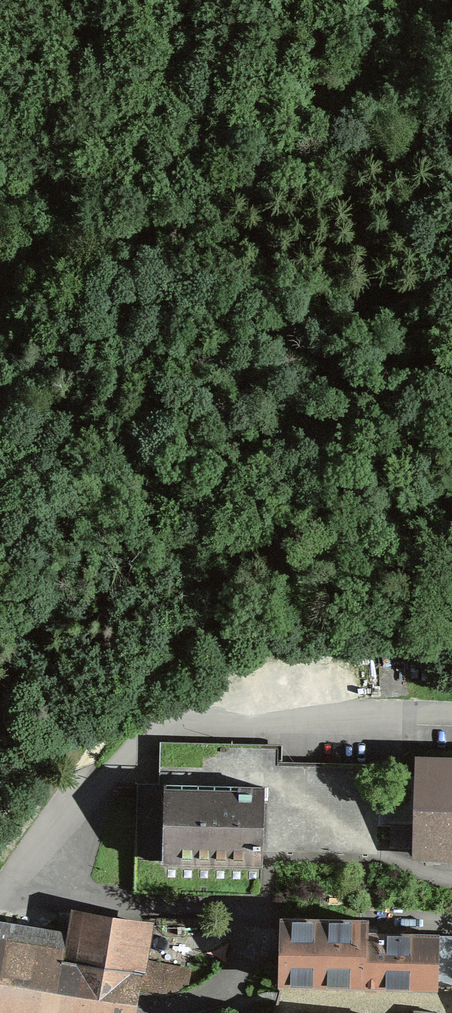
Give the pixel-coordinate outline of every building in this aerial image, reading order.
[(137,783),(132,892),(274,894),(277,860),(451,869),(451,755),(406,753),(399,764),(276,766),(276,746),(160,740),(160,783),(148,783),(137,783)] [(46,956),(0,948),(0,1012),(128,1012),(130,1003),(132,990),(147,992),(161,994),(165,994),(168,993),(171,992),(175,992),(178,991),(181,990),(184,989),(187,988),(191,970),(137,960),(142,924),(82,914),(74,961),(53,957),(54,951),(47,949),(46,956)] [(436,985),(449,985),(451,985),(451,936),(377,934),(378,923),(368,923),(368,922),(283,919),(281,983),(436,987),(436,985)]
